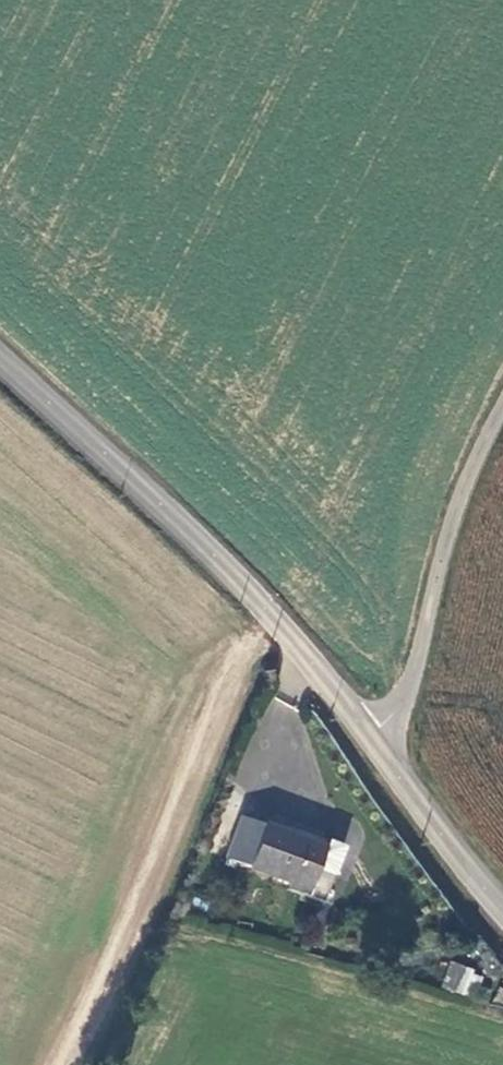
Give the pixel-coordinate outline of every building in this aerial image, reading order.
[(173,460),(166,469),(174,477),(182,468),(173,460)] [(349,833),(347,839),(284,820),(272,862),(272,863),(335,881),(340,863),(359,868),(367,838),(349,833)] [(441,988),(468,996),(476,970),(449,962),(441,988)]
